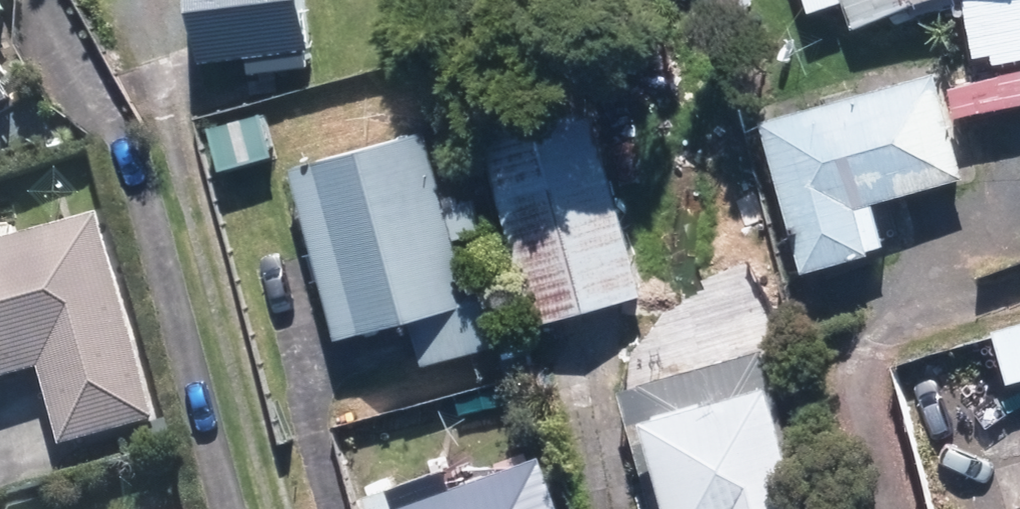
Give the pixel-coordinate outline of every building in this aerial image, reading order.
[(13,22),(1,0),(0,0),(0,30),(13,22)] [(203,70),(311,55),(304,0),(194,0),(203,70)] [(958,0),(835,0),(846,35),(958,0)] [(973,74),(1019,68),(1019,0),(963,0),(973,74)] [(931,79),(757,126),(798,279),(887,256),(875,212),(961,189),(931,79)] [(13,112),(0,87),(0,119),(13,112)] [(469,117),(527,334),(642,303),(583,87),(469,117)] [(425,138),(286,175),(334,351),(405,332),(417,373),(494,353),(479,299),(469,302),(425,138)] [(0,252),(0,390),(36,380),(58,458),(156,430),(96,224),(0,252)] [(763,354),(614,392),(643,508),(802,508),(763,354)] [(406,508),(555,508),(538,461),(406,508)]
